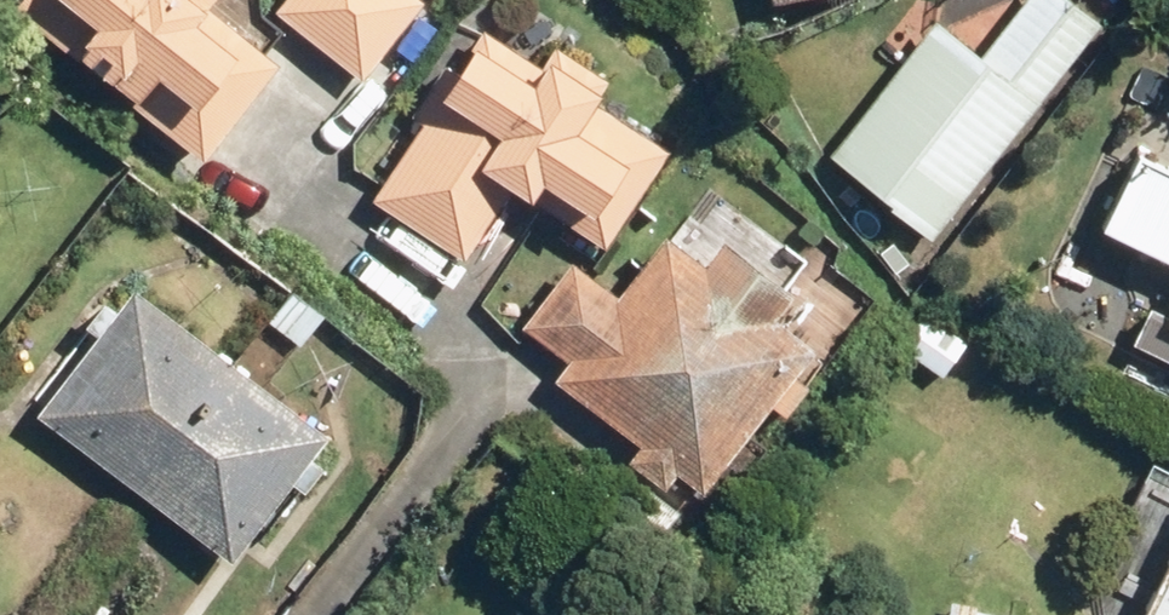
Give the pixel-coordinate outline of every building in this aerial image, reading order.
[(19,4),(219,159),(295,62),(219,4),(222,0),(22,0),(19,4)] [(283,11),(372,78),(432,0),(291,0),(283,11)] [(947,15),(834,154),(939,239),(1116,20),(1092,0),(1037,0),(994,53),(947,15)] [(544,60),(488,25),(458,77),(441,66),(413,111),(425,119),(379,192),(477,254),(522,182),(617,242),(676,149),(625,117),(620,124),(600,111),(617,85),(581,62),(584,57),(557,40),(544,60)] [(1140,144),(1100,227),(1168,259),(1168,158),(1140,144)] [(727,234),(710,258),(674,232),(629,294),(580,259),(530,327),(578,363),(564,382),(643,440),(630,457),(672,488),(684,471),(714,493),(824,342),(784,313),(802,289),(727,234)] [(1168,361),(1168,270),(1134,345),(1168,361)] [(93,320),(107,331),(47,405),(237,560),(301,481),(314,491),(338,461),(325,451),(338,435),(148,281),(128,305),(114,294),(93,320)] [(1142,614),(1168,614),(1168,560),(1142,614)] [(951,603),(949,614),(1043,614),(951,603)]
